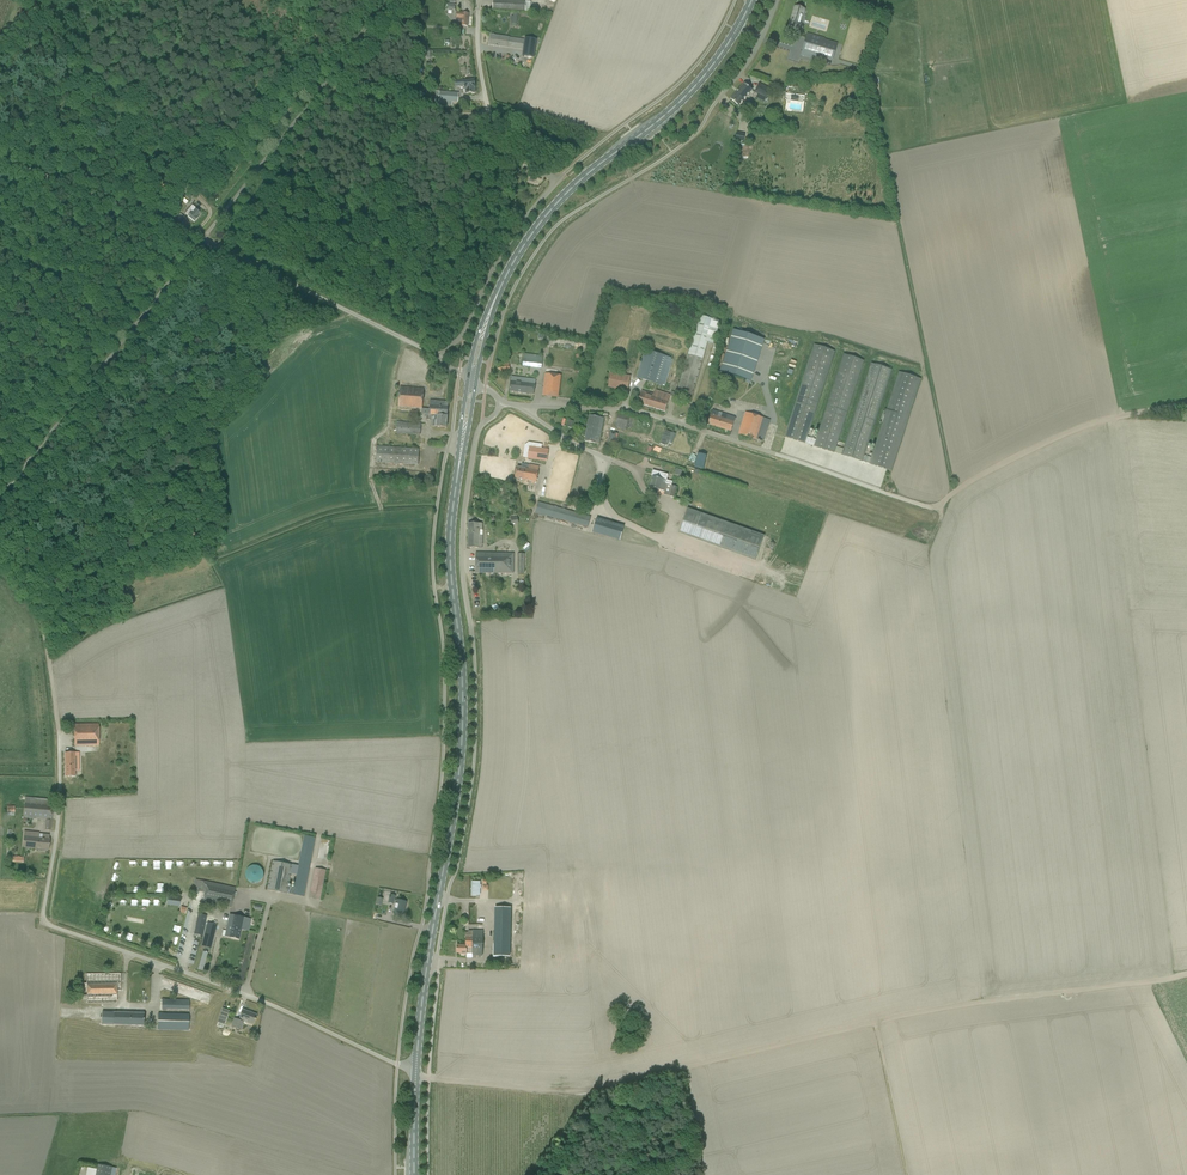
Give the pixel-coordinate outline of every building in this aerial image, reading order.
[(501,0),(493,0),(492,9),(498,9),(525,11),(525,2),(501,0)] [(797,4),(791,22),(795,24),(795,25),(800,27),(806,7),(797,4)] [(462,27),(462,26),(467,27),(468,13),(456,12),(455,27),(462,27)] [(524,40),(497,36),(491,35),(489,45),(507,47),(507,48),(507,47),(522,50),(524,40)] [(525,38),(522,56),(534,57),(536,40),(525,38)] [(806,38),(801,55),(818,60),(820,54),(833,57),(836,47),(806,38)] [(787,70),(790,61),(798,63),(799,58),(779,52),(774,66),(787,70)] [(465,94),(469,94),(475,93),(475,88),(474,80),(455,82),(455,87),(464,86),(465,89),(465,94)] [(754,92),(757,94),(755,98),(763,102),(770,89),(759,83),(754,92)] [(751,90),(748,88),(744,84),(731,99),(735,103),(738,105),(751,90)] [(452,106),(452,101),(457,102),(458,93),(436,92),(435,100),(434,104),(452,106)] [(735,132),(733,139),(742,141),(743,134),(735,132)] [(199,213),(195,210),(195,209),(194,208),(195,208),(191,205),(185,214),(188,216),(187,217),(194,222),(198,217),(197,216),(199,213)] [(172,218),(175,214),(167,207),(163,211),(172,218)] [(174,217),(174,218),(182,225),(187,220),(180,214),(178,216),(176,214),(174,217)] [(690,402),(692,396),(708,342),(713,343),(720,322),(699,316),(688,353),(676,393),(671,391),(670,395),(654,390),(653,395),(641,391),(637,403),(665,412),(670,396),(690,402)] [(764,340),(733,330),(720,371),(751,381),(764,340)] [(835,351),(814,345),(784,437),(862,462),(864,456),(891,370),(871,363),(843,448),(836,446),(864,361),(843,354),(815,440),(807,437),(835,351)] [(636,378),(661,386),(664,386),(673,358),(644,349),(638,372),(636,378)] [(523,354),(522,366),(541,368),(542,362),(543,356),(523,354)] [(864,456),(862,462),(891,471),(920,379),(899,372),(871,458),(864,456)] [(558,398),(558,393),(560,375),(559,375),(549,374),(547,374),(545,373),(543,390),(542,396),(558,398)] [(627,391),(628,385),(630,377),(611,374),(609,381),(608,387),(627,391)] [(509,392),(533,394),(535,380),(524,379),(511,377),(509,392)] [(399,393),(398,407),(403,407),(411,408),(412,408),(422,409),(423,389),(400,387),(399,393)] [(422,409),(421,414),(426,415),(426,420),(431,420),(430,426),(440,427),(446,428),(448,402),(430,400),(429,409),(422,409)] [(731,432),(732,426),(735,417),(712,410),(709,418),(707,424),(731,432)] [(763,442),(764,436),(770,420),(746,412),(740,428),(738,434),(763,442)] [(626,429),(629,418),(617,415),(614,426),(626,429)] [(584,442),(599,444),(604,418),(589,416),(584,442)] [(419,435),(420,424),(397,422),(396,433),(419,435)] [(612,451),(614,445),(617,433),(610,431),(605,448),(612,451)] [(375,462),(400,464),(418,465),(419,449),(401,448),(377,446),(375,462)] [(529,447),(527,458),(533,459),(547,461),(549,450),(529,447)] [(694,454),(692,468),(701,469),(703,455),(694,454)] [(521,468),(516,467),(514,478),(536,482),(539,467),(521,463),(521,468)] [(653,477),(649,487),(655,489),(664,492),(663,495),(674,498),(677,487),(671,485),(662,483),(663,480),(666,481),(668,474),(652,470),(651,474),(653,474),(653,477)] [(535,513),(587,527),(590,517),(538,502),(535,513)] [(764,537),(687,509),(678,533),(755,560),(764,537)] [(624,527),(596,519),(592,532),(620,540),(624,527)] [(478,548),(478,545),(479,530),(482,530),(482,523),(468,523),(468,548),(478,548)] [(513,554),(503,553),(475,553),(475,573),(513,573),(513,554)] [(74,746),(80,746),(99,745),(98,724),(80,725),(74,725),(74,746)] [(75,777),(75,753),(64,753),(65,777),(75,777)] [(44,830),(50,831),(53,800),(25,797),(25,801),(24,801),(23,818),(45,820),(44,830)] [(22,847),(49,850),(50,839),(49,839),(49,835),(39,834),(39,833),(24,831),(22,847)] [(304,897),(310,863),(315,838),(304,835),(294,888),(288,887),(292,865),(272,861),(267,890),(304,897)] [(257,866),(255,865),(254,865),(252,865),(250,866),(249,867),(248,868),(247,869),(246,870),(245,872),(245,873),(245,875),(246,877),(246,879),(247,879),(248,881),(249,882),(251,883),(252,883),(253,883),(255,883),(257,883),(258,883),(260,882),(261,881),(262,879),(263,877),(263,876),(263,874),(263,873),(263,871),(262,870),(261,869),(260,867),(259,866),(257,866)] [(320,900),(326,870),(315,868),(309,898),(320,900)] [(231,907),(235,888),(195,880),(194,885),(193,891),(204,893),(202,901),(231,907)] [(480,889),(481,889),(481,885),(480,885),(479,885),(479,881),(472,881),(471,895),(479,895),(479,889),(480,889)] [(395,896),(389,894),(388,903),(396,904),(394,913),(403,915),(406,902),(394,900),(395,896)] [(495,908),(494,950),(499,950),(499,956),(509,956),(510,908),(495,908)] [(198,914),(194,935),(202,936),(206,916),(198,914)] [(240,929),(248,931),(250,919),(229,915),(224,937),(238,939),(240,929)] [(211,948),(217,925),(207,922),(201,946),(211,948)] [(457,945),(457,953),(460,953),(460,955),(466,955),(472,955),(472,956),(482,956),(482,931),(473,930),(473,932),(464,932),(464,938),(466,938),(466,945),(457,945)] [(196,968),(204,971),(210,954),(200,951),(198,956),(201,958),(198,965),(197,964),(196,968)] [(78,984),(78,996),(86,996),(86,1003),(117,1003),(117,991),(120,991),(120,973),(86,974),(86,984),(78,984)] [(161,1009),(189,1010),(189,999),(161,999),(161,1009)] [(101,1024),(143,1026),(144,1010),(114,1009),(114,1013),(102,1013),(101,1019),(101,1024)] [(253,1024),(256,1015),(242,1010),(238,1021),(234,1019),(232,1025),(232,1027),(240,1030),(243,1021),(253,1024)] [(188,1030),(189,1014),(158,1014),(157,1030),(188,1030)] [(111,1167),(97,1164),(95,1174),(110,1174),(111,1167)]
